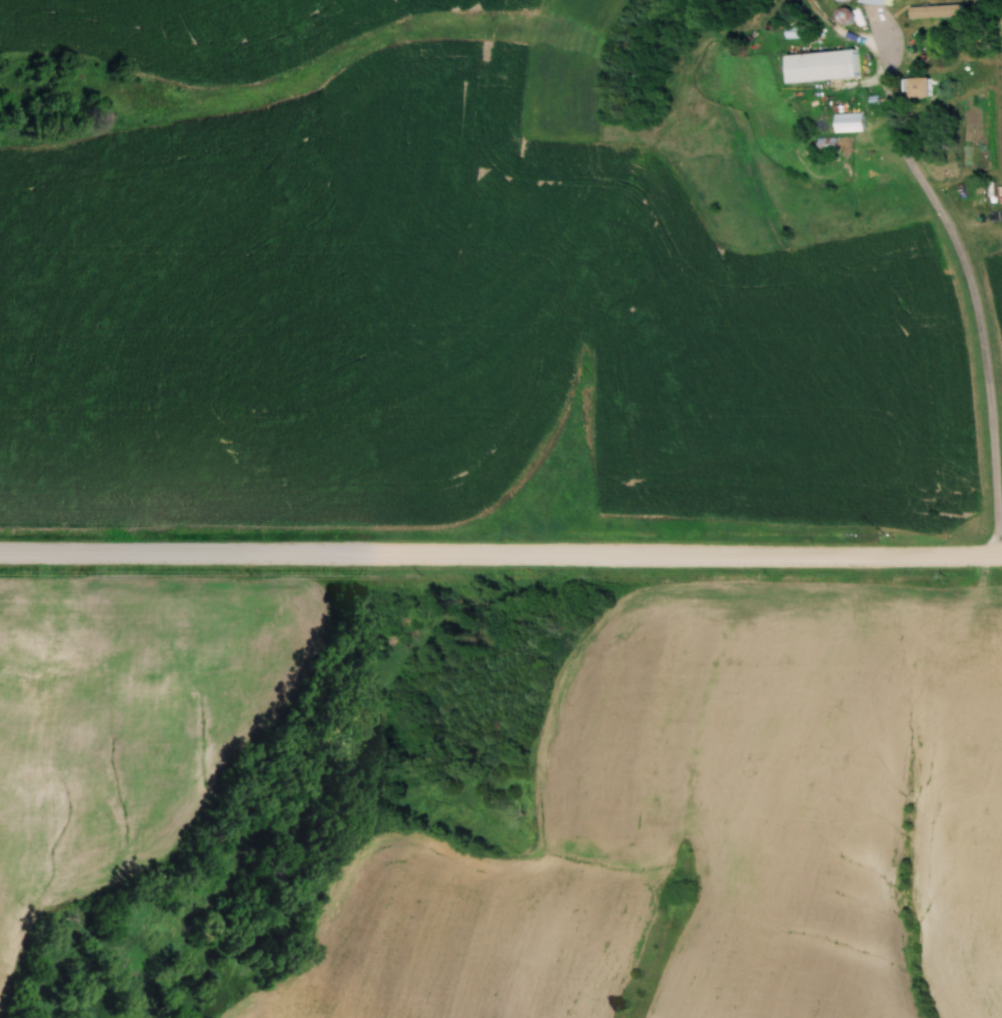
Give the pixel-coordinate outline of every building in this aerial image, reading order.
[(959,4),(905,6),(906,18),(960,16),(959,4)] [(833,10),(833,23),(848,23),(848,10),(833,10)] [(800,14),(781,14),(781,38),(800,38),(800,14)] [(781,54),(783,82),(857,78),(855,49),(781,54)] [(900,77),(900,96),(929,96),(929,77),(900,77)] [(861,132),(861,113),(831,113),(831,132),(861,132)]
